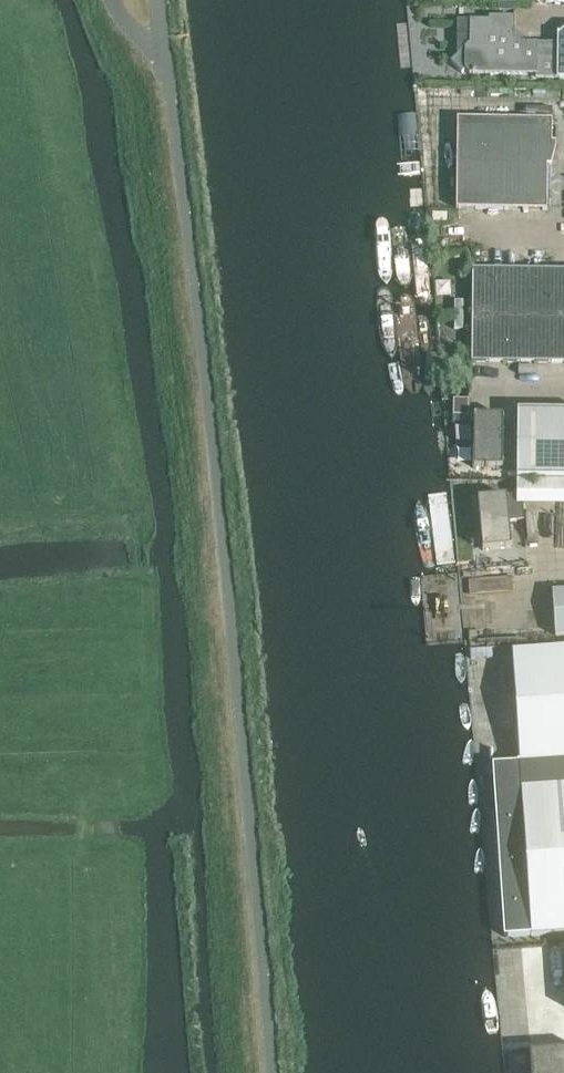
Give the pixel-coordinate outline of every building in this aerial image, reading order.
[(499,2),(499,10),(512,11),(513,2),(499,2)] [(535,75),(535,78),(563,79),(563,30),(558,35),(558,33),(557,33),(557,43),(520,43),(514,36),(514,17),(488,17),(488,20),(469,20),(469,43),(450,62),(462,74),(465,70),(469,74),(535,75)] [(456,209),(547,211),(547,165),(552,148),(552,120),(457,119),(456,209)] [(563,364),(563,271),(472,270),(471,363),(563,364)] [(563,479),(563,413),(517,412),(517,431),(503,431),(503,416),(474,416),(473,468),(502,468),(502,464),(517,465),(516,479),(563,479)] [(516,495),(477,498),(482,549),(511,546),(510,521),(522,520),(521,504),(563,504),(563,481),(516,481),(516,495)] [(555,636),(563,636),(563,591),(552,592),(555,636)] [(519,763),(563,760),(563,649),(512,652),(519,763)] [(531,935),(563,933),(563,760),(519,763),(492,765),(503,936),(530,934),(530,935),(531,935)] [(530,1053),(531,1072),(563,1072),(563,1050),(530,1053)]
